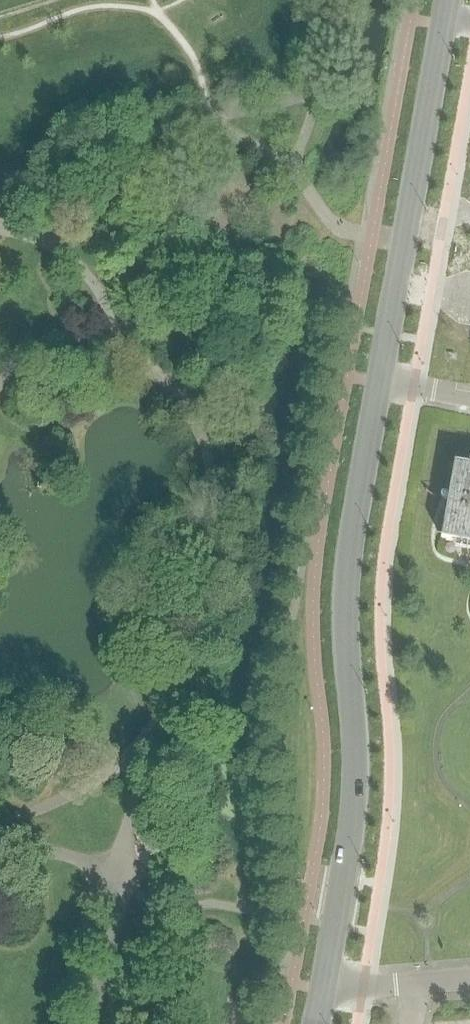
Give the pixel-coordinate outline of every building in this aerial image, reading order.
[(454,460),(449,490),(441,537),(469,542),(469,463),(454,460)]
